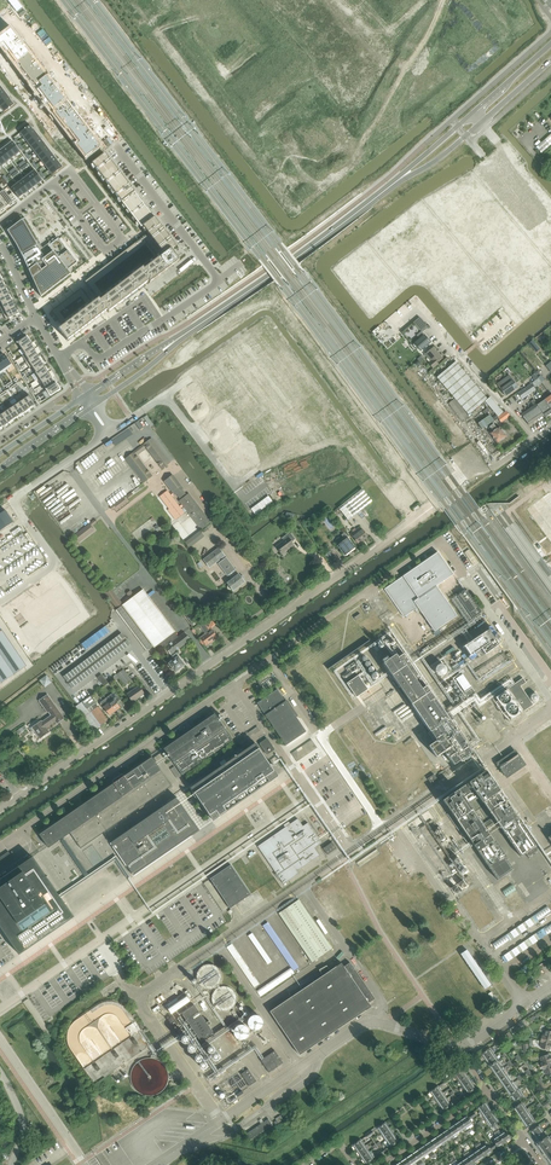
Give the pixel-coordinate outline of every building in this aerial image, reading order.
[(1,45),(0,46),(1,46),(3,49),(6,52),(6,53),(8,56),(9,57),(10,58),(10,57),(12,59),(11,60),(12,60),(15,64),(15,65),(18,69),(19,69),(20,70),(20,71),(21,72),(21,73),(24,76),(27,80),(28,81),(29,83),(30,83),(33,86),(32,88),(33,88),(34,90),(35,91),(36,92),(36,93),(37,93),(39,95),(38,95),(39,96),(40,97),(39,97),(40,98),(41,99),(41,100),(42,100),(44,103),(45,104),(46,106),(47,107),(50,111),(51,112),(51,111),(54,116),(55,115),(57,118),(56,118),(59,123),(60,123),(62,126),(63,127),(63,128),(64,128),(65,129),(65,130),(66,129),(69,133),(68,134),(69,134),(69,135),(69,134),(72,138),(72,139),(73,139),(74,140),(74,141),(74,142),(77,145),(77,146),(78,146),(80,149),(81,150),(82,152),(82,153),(83,153),(84,152),(87,156),(86,157),(86,158),(88,157),(88,156),(89,155),(91,154),(92,153),(93,153),(94,152),(99,148),(100,147),(99,146),(99,145),(97,143),(96,141),(95,140),(95,139),(94,138),(93,137),(89,133),(87,131),(87,130),(85,129),(86,128),(85,127),(83,124),(82,123),(80,122),(79,120),(78,119),(77,117),(76,117),(76,116),(75,115),(75,114),(71,109),(70,110),(69,108),(68,106),(64,101),(65,101),(64,100),(63,99),(62,97),(61,95),(60,95),(59,93),(58,92),(57,91),(55,88),(54,86),(54,87),(53,85),(52,85),(52,84),(52,85),(50,83),(51,82),(49,81),(48,79),(47,77),(46,77),(45,75),(43,73),(42,72),(41,70),(40,69),(39,68),(39,67),(38,66),(36,63),(35,63),(34,62),(33,59),(32,59),(29,55),(29,54),(28,53),(27,52),(26,51),(24,49),(23,48),(24,47),(23,46),(22,45),(18,40),(17,39),(17,38),(16,38),(15,36),(14,35),(13,34),(12,32),(11,30),(8,33),(3,36),(0,39),(0,43),(1,45)] [(0,100),(0,106),(1,107),(10,100),(7,95),(0,100)] [(10,100),(1,107),(4,112),(14,104),(10,100)] [(30,125),(20,133),(24,137),(34,130),(30,125)] [(34,130),(24,137),(27,142),(37,135),(34,130)] [(545,140),(536,147),(541,153),(550,146),(550,145),(550,134),(545,140)] [(37,135),(27,142),(31,147),(41,139),(37,135)] [(41,139),(31,147),(34,151),(44,144),(41,139)] [(13,142),(8,145),(15,155),(20,151),(13,142)] [(44,144),(34,151),(38,156),(48,148),(44,144)] [(8,145),(3,149),(11,158),(15,155),(8,145)] [(48,148),(38,156),(42,160),(51,153),(48,148)] [(0,151),(0,154),(6,162),(11,158),(3,149),(0,151)] [(51,153),(42,160),(45,165),(55,158),(51,153)] [(105,154),(92,164),(122,203),(123,205),(126,209),(127,209),(130,213),(133,217),(133,218),(136,221),(136,222),(139,226),(140,226),(141,228),(143,227),(154,218),(153,216),(152,216),(149,212),(149,213),(148,212),(146,208),(145,208),(145,207),(143,204),(142,204),(142,203),(139,200),(134,193),(135,193),(129,186),(107,157),(105,154)] [(55,158),(45,165),(49,170),(58,162),(55,158)] [(58,162),(49,170),(52,174),(62,167),(58,162)] [(35,171),(30,174),(37,184),(42,180),(35,170),(35,171)] [(30,174),(25,178),(33,187),(37,184),(30,174)] [(25,178),(21,181),(28,191),(33,187),(25,178)] [(21,181),(16,185),(24,194),(28,191),(21,181)] [(16,185),(11,189),(19,198),(24,194),(16,185)] [(0,212),(4,209),(9,206),(12,203),(15,201),(17,199),(12,193),(8,196),(4,190),(0,194),(0,212)] [(25,217),(7,231),(20,252),(26,263),(31,274),(36,285),(41,297),(48,291),(71,274),(68,270),(77,263),(75,261),(59,239),(58,238),(48,246),(52,252),(47,256),(44,249),(43,248),(25,218),(25,217)] [(81,288),(51,311),(61,324),(63,326),(62,326),(60,329),(59,329),(59,330),(60,331),(59,331),(60,331),(66,339),(67,340),(67,341),(74,336),(75,335),(81,331),(81,330),(87,326),(87,325),(87,326),(88,325),(94,320),(94,321),(95,320),(100,315),(101,315),(107,310),(108,312),(143,286),(145,284),(146,283),(149,281),(150,283),(151,282),(152,281),(153,280),(159,276),(160,275),(165,271),(166,270),(172,266),(173,265),(179,261),(180,260),(178,259),(171,249),(174,247),(176,246),(160,225),(154,218),(143,227),(141,228),(142,229),(145,233),(146,234),(144,236),(143,237),(137,241),(136,242),(134,244),(132,245),(128,249),(121,254),(115,258),(115,259),(109,263),(107,264),(85,281),(87,284),(85,286),(81,288)] [(0,291),(0,299),(10,294),(9,294),(8,292),(7,288),(0,291)] [(0,299),(0,304),(1,306),(0,306),(0,307),(13,301),(12,300),(12,301),(11,298),(10,294),(0,299)] [(0,307),(3,313),(16,307),(15,307),(14,304),(13,301),(0,307)] [(16,307),(3,313),(6,320),(18,313),(17,310),(16,307)] [(420,317),(401,333),(402,333),(415,349),(417,347),(420,351),(430,342),(427,338),(426,339),(424,336),(424,335),(422,332),(428,327),(420,317)] [(537,337),(542,342),(546,339),(541,333),(537,337)] [(27,336),(18,342),(22,348),(31,342),(27,336)] [(528,344),(536,353),(540,350),(532,341),(528,344)] [(31,342),(22,348),(26,354),(25,354),(35,348),(31,342)] [(25,354),(22,356),(26,362),(25,362),(26,362),(38,354),(36,351),(34,349),(35,348),(25,354)] [(433,348),(425,355),(427,358),(429,357),(432,361),(429,363),(433,368),(438,364),(437,363),(442,359),(433,348)] [(0,357),(0,360),(7,370),(12,366),(4,354),(0,357)] [(38,354),(26,362),(29,368),(41,360),(39,357),(37,355),(38,354)] [(41,360),(29,368),(30,368),(31,368),(34,373),(45,366),(43,364),(43,363),(41,360)] [(455,362),(437,377),(468,414),(487,398),(489,397),(488,396),(486,398),(455,362)] [(45,366),(34,373),(38,379),(48,372),(47,370),(47,369),(45,367),(45,366)] [(48,372),(38,379),(39,379),(43,384),(41,385),(42,385),(52,378),(52,377),(52,378),(50,375),(51,375),(48,372)] [(509,376),(497,384),(506,396),(517,387),(509,376)] [(52,378),(42,385),(46,391),(56,383),(54,381),(52,378)] [(536,387),(542,383),(541,382),(539,379),(538,378),(532,383),(535,388),(536,387)] [(56,383),(46,391),(49,396),(50,397),(60,390),(58,387),(56,383)] [(532,384),(518,393),(521,398),(522,399),(527,396),(536,390),(532,384)] [(35,405),(27,393),(22,397),(30,409),(33,407),(33,406),(35,405)] [(30,409),(22,397),(16,401),(24,412),(28,410),(27,410),(29,409),(30,409)] [(503,412),(490,397),(485,401),(498,417),(503,412)] [(467,416),(458,403),(455,399),(449,403),(461,420),(467,416)] [(541,417),(544,414),(546,417),(550,414),(550,408),(545,400),(537,405),(536,404),(534,406),(535,409),(538,407),(542,412),(539,415),(541,417)] [(24,412),(16,401),(17,402),(12,405),(11,404),(19,416),(22,414),(24,412),(24,413),(24,412)] [(19,416),(11,404),(6,408),(14,420),(17,418),(17,417),(19,416)] [(535,409),(534,406),(521,414),(529,425),(541,417),(539,415),(542,412),(538,407),(535,409)] [(14,420),(6,408),(0,412),(8,423),(10,422),(14,420)] [(0,412),(0,423),(3,427),(5,425),(5,426),(8,423),(0,412)] [(493,432),(491,433),(497,442),(505,436),(504,434),(505,434),(502,429),(501,430),(499,427),(497,429),(494,424),(489,427),(493,432)] [(134,452),(125,459),(144,483),(148,480),(150,478),(134,456),(135,455),(146,447),(162,469),(165,466),(167,465),(170,463),(151,438),(134,452)] [(173,476),(165,482),(172,492),(180,486),(173,476)] [(362,488),(338,507),(348,520),(372,501),(362,488)] [(185,513),(184,512),(168,491),(160,497),(170,509),(168,510),(176,520),(185,513)] [(192,516),(201,529),(211,522),(211,521),(210,521),(190,494),(190,493),(179,501),(180,502),(192,516)] [(124,497),(110,508),(112,510),(115,508),(117,510),(128,502),(124,497)] [(13,522),(13,523),(14,522),(6,510),(5,510),(5,511),(0,514),(0,531),(13,522)] [(178,521),(173,525),(175,528),(185,542),(190,538),(178,521)] [(74,536),(78,542),(95,530),(90,524),(74,536)] [(362,542),(364,540),(368,537),(362,529),(361,530),(359,528),(356,530),(355,528),(352,530),(353,532),(350,534),(358,543),(361,541),(362,542)] [(284,541),(276,546),(282,555),(287,550),(294,545),(292,542),(295,539),(290,532),(282,538),(284,541)] [(344,538),(337,544),(338,545),(338,546),(345,555),(350,551),(351,551),(355,547),(348,538),(348,537),(344,533),(341,535),(344,538)] [(245,582),(241,577),(239,574),(238,575),(234,571),(235,570),(226,558),(225,558),(224,557),(225,556),(219,548),(203,560),(209,568),(218,561),(219,563),(218,563),(228,576),(229,575),(232,579),(227,583),(233,591),(245,582)] [(426,560),(384,589),(403,617),(417,607),(434,632),(457,616),(437,586),(453,575),(438,552),(429,558),(431,561),(428,563),(426,560)] [(85,564),(90,572),(93,570),(91,567),(93,566),(91,564),(90,565),(88,562),(85,564)] [(22,603),(9,611),(34,648),(80,613),(60,584),(25,607),(22,603)] [(122,605),(147,639),(154,648),(175,632),(143,589),(134,596),(132,593),(129,596),(131,599),(122,605)] [(470,615),(471,616),(473,619),(482,613),(466,591),(457,597),(470,615)] [(152,647),(121,606),(115,610),(146,651),(152,647)] [(192,608),(185,614),(193,625),(201,619),(192,608)] [(215,613),(199,625),(206,634),(200,638),(201,639),(204,643),(206,645),(218,637),(212,629),(211,627),(221,620),(215,613)] [(1,683),(25,668),(1,632),(3,631),(2,630),(0,632),(0,681),(1,683)] [(497,635),(496,635),(497,635),(495,637),(494,636),(494,637),(489,630),(466,645),(463,647),(463,648),(462,648),(471,661),(475,658),(473,654),(481,648),(485,655),(500,645),(496,641),(497,640),(498,643),(501,641),(497,635)] [(165,647),(171,655),(173,657),(175,660),(170,664),(175,671),(176,671),(177,672),(179,670),(179,669),(184,665),(180,661),(181,660),(177,654),(175,652),(179,649),(190,640),(184,632),(165,647)] [(72,688),(130,645),(121,633),(63,676),(72,688)] [(163,648),(160,644),(155,648),(158,652),(163,648)] [(403,653),(402,651),(398,645),(393,648),(399,656),(403,653)] [(395,654),(383,663),(429,730),(430,732),(428,733),(434,742),(428,746),(436,757),(444,752),(453,765),(472,752),(460,734),(449,719),(433,696),(404,654),(398,658),(395,654)] [(345,668),(348,672),(342,676),(346,681),(361,670),(355,662),(345,668)] [(124,685),(131,680),(124,670),(117,675),(124,685)] [(47,675),(40,680),(45,688),(52,682),(47,675)] [(358,675),(347,684),(356,698),(368,690),(360,678),(358,675)] [(259,681),(257,682),(260,685),(257,687),(261,692),(263,691),(274,684),(268,677),(260,682),(259,681)] [(523,678),(493,699),(509,722),(524,711),(533,705),(528,697),(520,686),(526,683),(523,678)] [(127,694),(133,702),(144,694),(139,686),(127,694)] [(277,689),(257,703),(264,713),(268,719),(269,721),(271,724),(272,725),(282,740),(283,741),(286,746),(303,734),(306,732),(296,716),(277,689)] [(113,693),(105,698),(109,703),(115,711),(120,708),(117,702),(120,700),(117,697),(113,693)] [(32,727),(31,728),(34,733),(36,732),(41,739),(45,735),(46,736),(47,735),(46,735),(48,734),(50,732),(47,728),(56,722),(57,724),(65,718),(48,694),(39,700),(48,713),(49,712),(51,716),(43,722),(41,723),(40,722),(37,724),(32,727)] [(87,698),(82,702),(100,726),(108,720),(90,696),(87,698)] [(115,711),(109,703),(105,698),(102,701),(100,702),(110,716),(115,711)] [(188,730),(189,731),(164,749),(182,776),(233,740),(215,714),(193,729),(192,727),(188,730)] [(25,725),(17,731),(19,734),(27,728),(25,725)] [(259,791),(266,787),(264,785),(277,776),(255,744),(191,788),(213,820),(220,815),(220,816),(227,812),(226,811),(258,789),(259,791)] [(515,751),(497,763),(507,778),(525,765),(515,751)] [(115,782),(39,834),(48,848),(70,833),(80,848),(102,833),(104,832),(139,808),(143,805),(146,803),(143,799),(150,794),(153,799),(172,786),(152,757),(123,777),(122,776),(114,781),(115,782)] [(467,782),(458,789),(468,805),(478,798),(481,803),(482,802),(507,837),(520,858),(525,854),(528,859),(539,852),(522,827),(498,791),(499,791),(485,771),(479,774),(473,779),(473,778),(472,778),(473,778),(473,779),(468,782),(468,781),(468,782),(467,782)] [(434,774),(428,779),(432,785),(438,780),(434,774)] [(443,799),(442,800),(473,846),(497,881),(513,870),(489,835),(468,805),(458,789),(446,797),(446,796),(444,798),(443,799)] [(169,802),(111,842),(134,875),(185,840),(191,836),(200,830),(192,820),(179,801),(178,801),(176,798),(177,798),(177,797),(169,803),(169,802)] [(298,819),(257,846),(283,884),(299,873),(297,871),(319,856),(314,848),(322,843),(308,823),(303,826),(298,819)] [(332,842),(323,848),(327,855),(336,848),(332,842)] [(0,879),(0,927),(19,954),(74,917),(32,857),(0,879)] [(231,865),(210,879),(230,908),(251,894),(231,865)] [(209,880),(204,883),(223,912),(228,908),(209,880)] [(512,884),(502,891),(506,897),(516,890),(512,884)] [(332,948),(299,900),(279,913),(312,962),(332,948)] [(547,906),(492,944),(496,949),(508,940),(509,941),(539,921),(538,920),(550,911),(547,906)] [(502,957),(506,963),(550,932),(550,924),(544,929),(543,928),(502,957)] [(467,950),(461,954),(485,989),(491,985),(467,950)] [(221,978),(221,975),(221,973),(220,971),(219,969),(218,967),(216,966),(214,964),(211,963),(209,963),(206,963),(204,964),(202,965),(200,967),(198,969),(197,971),(196,973),(196,975),(196,978),(197,980),(198,982),(199,984),(202,986),(204,987),(206,988),(208,988),(211,988),(213,987),(216,986),(218,984),(219,982),(220,980),(221,978)] [(327,966),(319,970),(322,976),(270,1011),(300,1055),(371,1007),(369,1003),(375,999),(350,963),(344,967),(341,963),(330,971),(327,966)] [(534,978),(526,966),(525,966),(524,967),(520,969),(521,969),(529,981),(534,978)] [(236,1000),(236,998),(236,996),(235,993),(234,991),(233,989),(231,987),(228,986),(226,986),(223,985),(221,985),(219,986),(216,987),(214,989),(213,991),(212,993),(211,995),(211,998),(211,1001),(212,1003),(213,1005),(215,1007),(218,1009),(220,1010),(222,1010),(224,1010),(226,1010),(229,1009),(230,1008),(233,1007),(234,1005),(235,1003),(236,1000)] [(491,992),(488,994),(495,1004),(498,1002),(491,992)] [(177,997),(165,1006),(167,1009),(171,1014),(190,1001),(186,995),(186,996),(183,993),(177,997)] [(182,1013),(182,1014),(185,1019),(186,1020),(187,1022),(190,1026),(193,1030),(194,1032),(196,1035),(197,1036),(200,1041),(200,1040),(201,1041),(202,1041),(205,1039),(210,1035),(213,1033),(213,1032),(210,1027),(208,1025),(211,1023),(209,1021),(207,1022),(200,1013),(199,1011),(198,1010),(195,1005),(194,1005),(193,1005),(190,1007),(191,1007),(185,1011),(182,1013)] [(264,1025),(264,1023),(264,1021),(263,1020),(262,1018),(261,1017),(260,1016),(258,1016),(257,1016),(256,1016),(254,1016),(252,1017),(251,1018),(250,1019),(249,1020),(249,1022),(249,1023),(249,1026),(250,1027),(251,1028),(252,1029),(253,1030),(256,1031),(257,1031),(259,1031),(260,1030),(261,1029),(263,1027),(263,1026),(264,1025)] [(519,1024),(511,1030),(514,1034),(523,1028),(519,1024)] [(249,1036),(249,1034),(249,1031),(248,1030),(248,1029),(247,1028),(245,1027),(244,1027),(243,1026),(241,1026),(240,1027),(238,1027),(237,1028),(236,1029),(235,1031),(234,1032),(234,1034),(235,1036),(235,1038),(236,1039),(237,1040),(239,1041),(242,1042),(243,1041),(244,1041),(246,1040),(247,1040),(248,1038),(249,1037),(249,1036)] [(542,1041),(550,1044),(550,1038),(543,1036),(542,1041)] [(542,1047),(542,1048),(550,1050),(550,1048),(550,1047),(550,1044),(542,1041),(540,1047),(542,1047)] [(491,1048),(483,1054),(483,1055),(483,1056),(484,1057),(485,1058),(487,1060),(495,1055),(491,1048)] [(274,1050),(260,1060),(269,1073),(283,1063),(274,1050)] [(495,1055),(487,1060),(487,1061),(487,1062),(489,1063),(489,1064),(491,1066),(499,1060),(495,1055)] [(542,1057),(540,1058),(542,1063),(550,1060),(550,1057),(550,1056),(550,1057),(550,1055),(542,1057)] [(499,1060),(491,1066),(492,1067),(492,1068),(493,1069),(494,1070),(496,1073),(504,1068),(499,1060)] [(542,1063),(544,1069),(550,1066),(550,1060),(542,1063)] [(501,1080),(501,1081),(509,1075),(504,1068),(496,1073),(499,1077),(499,1078),(500,1079),(501,1080)] [(249,1085),(248,1086),(249,1086),(256,1081),(256,1080),(256,1081),(248,1070),(249,1070),(248,1069),(241,1074),(241,1075),(249,1085)] [(463,1070),(455,1075),(459,1081),(467,1076),(465,1073),(465,1072),(464,1071),(463,1070)] [(504,1084),(506,1088),(514,1082),(509,1075),(501,1081),(502,1081),(502,1082),(503,1084),(504,1084)] [(467,1076),(459,1081),(463,1087),(471,1082),(469,1079),(469,1078),(468,1077),(467,1076)] [(471,1082),(463,1087),(467,1093),(475,1088),(475,1087),(475,1086),(473,1085),(473,1084),(471,1082)] [(514,1082),(506,1088),(509,1092),(510,1094),(511,1094),(511,1095),(519,1089),(523,1087),(523,1086),(519,1088),(514,1082)] [(438,1087),(430,1092),(431,1093),(432,1095),(433,1095),(434,1098),(442,1093),(438,1087)] [(519,1089),(511,1095),(513,1098),(514,1100),(515,1100),(515,1101),(524,1095),(519,1089)] [(442,1093),(434,1098),(435,1099),(436,1101),(437,1101),(439,1104),(446,1099),(442,1093)] [(446,1099),(439,1104),(440,1107),(442,1109),(443,1110),(450,1105),(446,1099)] [(485,1103),(478,1108),(478,1109),(479,1109),(480,1112),(479,1112),(479,1114),(480,1115),(482,1114),(490,1109),(488,1106),(488,1105),(487,1104),(486,1103),(485,1103)] [(523,1103),(515,1109),(517,1111),(517,1112),(518,1114),(519,1114),(519,1115),(527,1109),(523,1103)] [(490,1109),(482,1114),(486,1120),(494,1115),(492,1112),(492,1111),(491,1110),(490,1109)] [(527,1109),(519,1115),(521,1117),(521,1118),(522,1120),(523,1120),(523,1121),(531,1115),(527,1109)] [(460,1120),(466,1128),(467,1130),(469,1128),(468,1126),(472,1123),(469,1120),(472,1118),(470,1115),(467,1117),(466,1116),(465,1116),(463,1117),(463,1118),(460,1120)] [(494,1115),(486,1120),(490,1126),(498,1121),(497,1120),(497,1119),(496,1118),(496,1117),(494,1115)] [(531,1115),(523,1121),(525,1123),(525,1124),(526,1126),(527,1126),(527,1127),(535,1121),(531,1115)] [(268,1119),(247,1133),(251,1139),(272,1125),(268,1119)] [(455,1124),(454,1124),(460,1132),(466,1128),(460,1120),(458,1122),(457,1122),(455,1123),(455,1124)] [(385,1123),(378,1128),(382,1134),(389,1129),(388,1126),(386,1124),(385,1123)] [(451,1126),(448,1128),(454,1136),(460,1132),(454,1124),(453,1124),(451,1126)] [(540,1126),(532,1131),(532,1132),(533,1133),(534,1134),(534,1135),(536,1137),(544,1132),(540,1126)] [(443,1132),(448,1140),(454,1136),(448,1128),(446,1130),(445,1130),(443,1131),(443,1132)] [(389,1129),(382,1134),(386,1140),(394,1135),(392,1132),(391,1130),(390,1130),(389,1129)] [(499,1135),(504,1143),(507,1141),(508,1141),(509,1140),(510,1139),(505,1130),(499,1135)] [(439,1135),(437,1136),(442,1144),(448,1140),(443,1132),(442,1133),(441,1133),(439,1134),(439,1135)] [(536,1137),(538,1141),(536,1142),(538,1145),(548,1138),(547,1136),(544,1132),(536,1137)] [(394,1135),(386,1140),(390,1146),(398,1141),(397,1140),(396,1138),(395,1138),(394,1135)] [(495,1143),(492,1145),(494,1148),(497,1146),(498,1147),(499,1147),(500,1146),(501,1145),(502,1145),(504,1143),(499,1135),(493,1139),(495,1143)] [(431,1140),(436,1148),(442,1144),(437,1136),(434,1138),(433,1138),(432,1139),(431,1140)] [(549,1137),(548,1138),(538,1145),(539,1147),(540,1147),(541,1147),(543,1150),(544,1151),(546,1155),(547,1156),(547,1155),(549,1159),(549,1160),(550,1161),(550,1162),(550,1140),(549,1137)] [(361,1140),(353,1145),(353,1146),(353,1147),(355,1148),(355,1149),(357,1151),(365,1146),(361,1140)] [(427,1143),(425,1145),(430,1152),(436,1148),(431,1140),(430,1141),(429,1141),(428,1142),(427,1143)] [(480,1148),(485,1156),(488,1154),(489,1154),(490,1153),(491,1152),(491,1151),(494,1148),(492,1145),(488,1147),(486,1144),(480,1148)] [(419,1148),(419,1149),(424,1156),(430,1152),(425,1145),(422,1146),(421,1146),(420,1148),(419,1148)] [(365,1146),(357,1151),(359,1154),(359,1155),(360,1156),(361,1157),(369,1152),(365,1146)] [(478,1150),(474,1152),(479,1160),(480,1160),(481,1159),(482,1158),(483,1158),(485,1156),(480,1148),(479,1146),(477,1148),(478,1150)] [(415,1151),(413,1153),(418,1160),(424,1156),(419,1149),(418,1149),(417,1149),(416,1150),(415,1151)] [(369,1152),(361,1157),(363,1160),(363,1161),(364,1162),(365,1163),(373,1158),(369,1152)] [(474,1152),(468,1156),(473,1164),(476,1162),(477,1162),(478,1161),(479,1160),(474,1152)] [(407,1156),(407,1157),(412,1164),(418,1160),(413,1153),(410,1155),(409,1155),(408,1156),(407,1156)] [(462,1161),(465,1164),(472,1164),(473,1164),(468,1156),(462,1161)] [(401,1161),(404,1164),(411,1164),(412,1164),(407,1157),(406,1157),(405,1157),(404,1158),(404,1159),(401,1161)]
